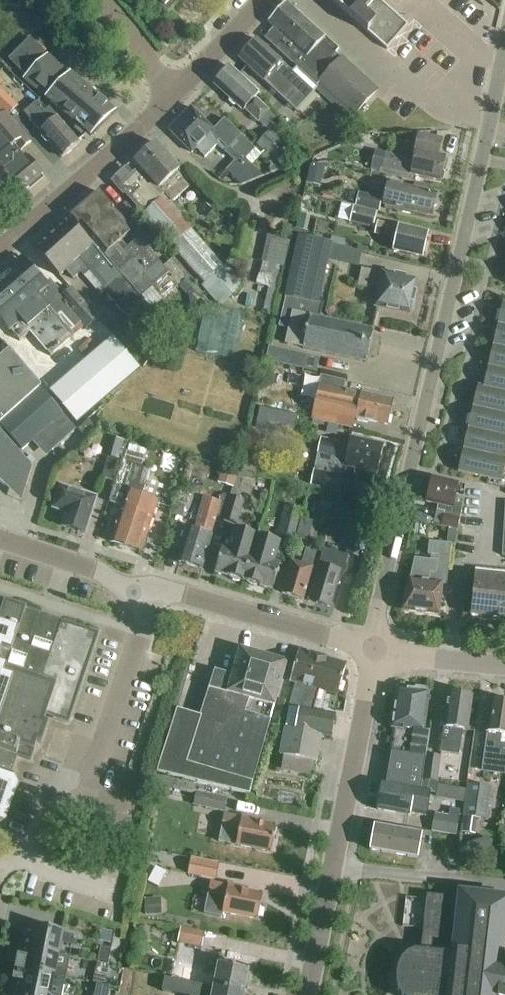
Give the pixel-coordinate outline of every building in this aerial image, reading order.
[(167,11),(177,0),(155,0),(167,11)] [(387,50),(408,26),(378,0),(330,0),(387,50)] [(296,67),(312,82),(316,78),(320,82),(319,83),(354,116),(377,91),(341,58),(340,59),(334,54),(338,50),(287,4),(268,25),(274,30),(265,39),(293,64),(297,60),(301,63),(296,67)] [(90,136),(115,112),(47,55),(46,57),(39,50),(40,49),(29,38),(7,60),(25,78),(23,80),(90,136)] [(296,67),(292,73),(255,39),(237,59),(263,83),(263,82),(295,112),(317,88),(311,82),(312,82),(296,67)] [(230,68),(214,85),(243,112),(245,110),(266,129),(276,118),(269,111),(255,99),(259,95),(230,68)] [(8,117),(18,106),(0,90),(0,111),(4,115),(6,114),(8,117)] [(61,158),(78,144),(47,109),(44,112),(36,102),(23,114),(61,158)] [(168,131),(192,154),(195,150),(204,159),(217,147),(233,163),(226,171),(241,187),(262,178),(245,161),(255,151),(225,120),(213,131),(191,109),(168,131)] [(13,203),(27,191),(43,176),(26,156),(20,158),(13,149),(16,146),(21,152),(30,144),(8,117),(6,114),(4,115),(0,111),(0,187),(13,203)] [(270,131),(256,146),(265,154),(280,168),(294,153),(270,131)] [(438,156),(442,141),(419,136),(412,161),(375,152),(372,167),(440,183),(445,158),(438,156)] [(200,287),(220,309),(245,287),(226,265),(223,267),(191,231),(193,228),(171,204),(192,185),(155,144),(134,163),(139,169),(118,188),(143,216),(141,217),(170,250),(171,249),(203,285),(200,287)] [(265,154),(260,158),(271,169),(268,172),(270,176),(276,173),(280,168),(265,154)] [(436,195),(401,187),(388,184),(382,206),(385,207),(384,209),(395,211),(395,212),(409,216),(410,213),(431,218),(436,195)] [(361,209),(377,213),(377,212),(379,213),(382,199),(348,191),(344,205),(353,207),(361,209)] [(132,232),(99,193),(70,218),(93,244),(141,298),(152,289),(163,301),(188,279),(172,261),(164,268),(139,239),(127,249),(121,242),(132,232)] [(377,213),(361,209),(353,207),(349,224),(373,229),(377,213)] [(68,220),(34,250),(59,279),(66,273),(73,281),(80,274),(84,278),(89,273),(104,290),(102,291),(122,315),(141,298),(93,244),(91,246),(68,220)] [(427,236),(428,234),(398,227),(398,228),(377,224),(375,236),(395,240),(393,252),(422,258),(423,256),(426,257),(429,244),(430,236),(427,236)] [(284,268),(290,243),(267,238),(261,263),(262,263),(260,275),(259,275),(256,285),(269,288),(263,313),(272,315),(283,268),(284,268)] [(362,253),(332,246),(300,238),(286,298),(279,327),(290,330),(287,343),(304,347),(303,349),(366,364),(368,356),(376,358),(379,342),(372,340),(373,332),(319,319),(323,305),(318,304),(329,260),(358,267),(362,253)] [(22,258),(8,269),(0,276),(0,323),(8,333),(10,331),(19,341),(29,333),(50,357),(73,337),(70,333),(80,325),(99,347),(112,337),(72,290),(63,297),(49,282),(45,286),(22,258)] [(412,302),(416,282),(382,276),(382,277),(362,273),(359,288),(379,292),(375,309),(409,316),(410,312),(412,312),(414,308),(414,303),(412,302)] [(493,346),(504,349),(504,327),(497,325),(493,346)] [(77,427),(140,372),(112,340),(49,395),(77,427)] [(22,451),(38,436),(52,452),(76,430),(38,384),(16,359),(9,350),(0,341),(0,426),(22,451)] [(270,358),(319,368),(322,354),(273,344),(270,358)] [(493,346),(488,367),(504,371),(504,349),(493,346)] [(483,388),(504,393),(504,371),(488,367),(483,388)] [(393,403),(344,391),(346,383),(320,377),(310,420),(352,430),(355,421),(367,424),(368,421),(387,426),(393,403)] [(483,388),(477,387),(472,409),(504,417),(504,393),(483,388)] [(293,435),(297,418),(282,414),(259,409),(255,428),(278,433),(278,432),(293,435)] [(467,431),(504,439),(504,417),(472,409),(467,431)] [(96,431),(88,422),(77,432),(85,441),(96,431)] [(4,487),(14,477),(26,488),(33,468),(0,431),(0,483),(4,487)] [(463,452),(504,461),(504,439),(467,431),(463,452)] [(120,462),(125,442),(111,438),(105,458),(120,462)] [(126,451),(122,462),(109,503),(121,507),(110,543),(141,553),(157,502),(142,497),(151,470),(143,467),(146,457),(145,457),(149,445),(131,439),(127,452),(126,451)] [(359,495),(361,483),(358,482),(360,470),(376,474),(382,447),(351,440),(350,446),(331,441),(331,442),(321,440),(311,486),(339,492),(340,491),(359,495)] [(242,471),(258,475),(262,456),(247,452),(242,471)] [(463,452),(458,473),(502,483),(504,470),(504,461),(463,452)] [(459,485),(432,479),(426,504),(439,506),(435,526),(441,527),(441,528),(459,532),(464,499),(456,497),(459,485)] [(85,535),(96,500),(97,496),(59,485),(52,510),(65,514),(61,527),(85,535)] [(220,519),(227,496),(222,494),(220,502),(203,497),(193,531),(189,530),(179,564),(201,571),(211,537),(210,536),(216,517),(220,519)] [(242,500),(227,496),(220,519),(222,519),(222,520),(236,524),(242,500)] [(322,499),(320,508),(331,511),(333,502),(322,499)] [(360,505),(345,555),(360,559),(375,509),(360,505)] [(276,536),(294,541),(302,512),(285,506),(276,536)] [(257,536),(252,535),(233,529),(227,549),(223,548),(215,574),(243,583),(257,536)] [(257,536),(243,583),(272,591),(280,565),(275,563),(281,543),(257,536)] [(436,562),(414,560),(409,581),(403,607),(407,612),(439,616),(442,586),(446,586),(450,545),(429,543),(427,556),(437,557),(436,562)] [(282,594),(303,600),(317,553),(306,550),(301,565),(291,562),(282,594)] [(320,564),(308,602),(330,608),(337,584),(340,585),(349,558),(325,550),(320,564)] [(470,617),(504,621),(504,572),(475,569),(470,617)] [(68,724),(98,635),(0,602),(0,824),(5,821),(17,787),(10,773),(17,755),(30,760),(36,741),(41,743),(48,723),(43,721),(45,716),(68,724)] [(214,671),(200,717),(182,780),(248,799),(286,664),(239,650),(232,677),(214,671)] [(322,659),(298,653),(290,681),(297,683),(289,708),(299,709),(303,710),(311,675),(317,677),(322,659)] [(303,710),(299,709),(294,730),(321,736),(330,738),(335,716),(314,712),(320,690),(338,695),(346,666),(322,659),(317,677),(311,675),(303,710)] [(412,692),(397,690),(393,714),(391,715),(389,725),(392,727),(391,729),(392,729),(388,754),(389,754),(388,763),(389,763),(386,779),(421,784),(426,756),(429,733),(424,733),(429,694),(424,690),(416,689),(412,692)] [(467,733),(472,697),(449,693),(445,719),(443,719),(442,725),(443,727),(439,756),(458,758),(462,733),(467,733)] [(490,701),(483,760),(504,763),(504,703),(490,701)] [(182,780),(200,717),(177,711),(164,756),(159,774),(182,780)] [(321,736),(294,730),(285,729),(280,756),(317,763),(321,736)] [(426,756),(421,784),(436,787),(441,758),(426,756)] [(155,777),(151,795),(164,798),(166,788),(174,790),(176,782),(155,777)] [(382,784),(377,811),(408,817),(411,816),(425,818),(429,793),(435,794),(436,787),(421,784),(386,779),(385,784),(382,784)] [(469,785),(462,829),(465,830),(464,833),(474,835),(477,819),(487,820),(492,788),(469,785)] [(195,794),(192,805),(223,812),(225,800),(195,794)] [(432,833),(456,836),(460,807),(450,806),(449,816),(435,814),(432,833)] [(259,821),(240,817),(240,819),(223,815),(217,843),(235,846),(235,847),(271,855),(277,828),(258,824),(259,821)] [(393,855),(398,832),(374,827),(370,851),(393,855)] [(398,832),(393,855),(417,860),(421,836),(398,832)] [(187,875),(215,881),(219,864),(191,858),(187,875)] [(221,915),(252,921),(257,922),(262,896),(243,892),(244,889),(227,885),(227,887),(209,883),(206,898),(224,902),(221,915)] [(396,984),(398,992),(400,994),(504,994),(504,967),(502,966),(504,945),(504,938),(504,899),(491,898),(492,891),(481,890),(480,897),(459,894),(459,900),(427,896),(420,954),(413,953),(407,956),(402,961),(398,969),(396,977),(396,984)] [(145,916),(162,915),(160,898),(144,900),(145,916)] [(224,902),(206,898),(203,916),(220,919),(221,915),(224,902)] [(24,926),(20,948),(57,955),(59,943),(72,946),(74,937),(61,934),(24,926)] [(177,943),(202,948),(205,933),(181,928),(177,943)] [(101,947),(99,960),(109,962),(111,949),(101,947)] [(59,978),(65,979),(67,970),(69,958),(62,956),(57,955),(20,948),(15,969),(52,976),(59,978)] [(98,962),(96,972),(108,975),(110,965),(98,962)] [(173,962),(170,980),(180,982),(242,994),(247,971),(218,965),(216,977),(200,974),(201,971),(183,968),(183,964),(173,962)] [(15,969),(11,990),(37,994),(62,994),(63,988),(65,979),(59,978),(52,976),(15,969)] [(167,994),(169,994),(242,994),(180,982),(170,980),(167,994)]
